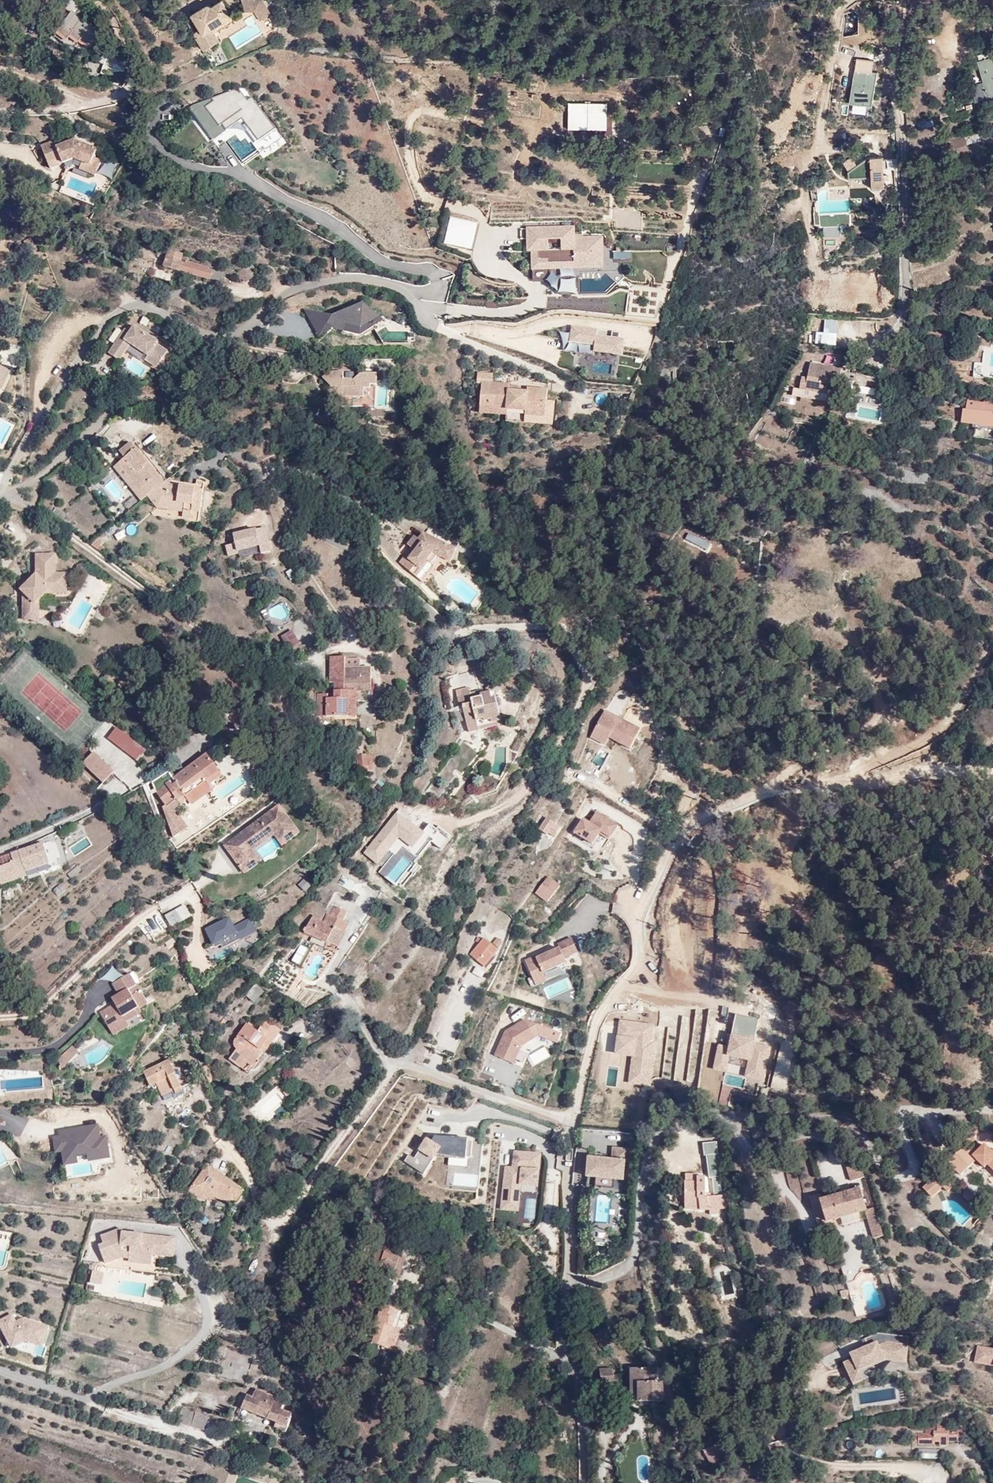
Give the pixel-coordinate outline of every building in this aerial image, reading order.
[(197,10),(191,14),(202,31),(219,19),(214,12),(230,1),(230,0),(190,0),(197,10)] [(73,6),(58,26),(66,33),(69,29),(78,35),(79,33),(88,40),(97,27),(89,20),(90,20),(73,6)] [(55,28),(46,23),(43,28),(52,34),(55,28)] [(114,56),(89,60),(90,72),(116,68),(114,56)] [(978,62),(984,81),(971,85),(976,103),(992,99),(992,57),(978,62)] [(850,103),(873,104),(874,71),(852,70),(850,103)] [(226,142),(240,166),(261,154),(263,157),(283,146),(254,94),(244,100),(235,84),(190,110),(212,150),(226,142)] [(245,97),(250,94),(243,85),(238,88),(245,97)] [(567,102),(568,130),(607,129),(607,101),(567,102)] [(51,135),(40,139),(49,162),(62,157),(66,163),(74,160),(83,164),(90,167),(94,170),(101,153),(94,151),(96,142),(73,132),(54,141),(51,135)] [(979,132),(950,139),(953,152),(966,149),(964,144),(981,140),(979,132)] [(871,157),(849,172),(849,179),(871,178),(873,188),(886,187),(886,186),(893,186),(892,175),(885,175),(885,157),(871,157)] [(101,174),(112,177),(115,166),(104,163),(101,174)] [(90,167),(83,164),(80,169),(88,172),(90,167)] [(851,225),(850,213),(820,215),(820,227),(824,227),(824,238),(842,237),(841,225),(851,225)] [(478,223),(451,217),(445,244),(472,250),(478,223)] [(576,226),(527,228),(527,254),(532,254),(533,272),(605,270),(604,237),(576,237),(576,226)] [(30,238),(23,241),(31,254),(38,250),(30,238)] [(613,260),(630,260),(630,251),(613,251),(613,260)] [(854,320),(854,331),(876,331),(876,320),(854,320)] [(126,328),(108,354),(109,354),(121,362),(132,346),(148,357),(146,361),(157,368),(169,351),(158,344),(159,342),(135,325),(130,332),(126,328)] [(571,334),(578,327),(571,327),(569,351),(575,352),(576,343),(571,334)] [(620,332),(578,327),(571,334),(576,343),(575,352),(594,355),(594,352),(595,350),(614,352),(614,355),(623,356),(625,339),(619,339),(620,332)] [(186,348),(182,354),(191,359),(195,353),(186,348)] [(846,356),(817,352),(814,363),(811,363),(811,364),(806,364),(804,378),(802,378),(800,392),(836,398),(839,384),(843,385),(846,356)] [(0,367),(0,387),(8,372),(0,367)] [(345,372),(330,371),(323,378),(327,382),(327,403),(343,404),(343,397),(364,398),(364,389),(371,389),(371,385),(378,385),(378,374),(362,373),(354,381),(350,379),(345,379),(345,372)] [(481,413),(481,414),(508,416),(508,412),(527,413),(527,417),(547,418),(549,389),(529,387),(529,391),(511,390),(511,383),(493,382),(494,373),(479,372),(478,384),(483,384),(481,413)] [(882,421),(883,398),(870,398),(870,387),(853,386),(853,421),(882,421)] [(833,403),(802,396),(800,403),(832,409),(833,403)] [(975,424),(974,438),(992,441),(992,427),(975,424)] [(114,467),(142,501),(148,496),(164,483),(137,449),(136,449),(130,442),(120,451),(126,458),(114,467)] [(164,483),(148,496),(157,508),(153,514),(176,518),(178,504),(193,506),(196,489),(196,485),(172,481),(170,478),(166,481),(164,483)] [(178,504),(176,518),(197,521),(199,513),(200,513),(203,490),(196,489),(193,506),(178,504)] [(262,554),(270,552),(265,528),(234,535),(236,544),(237,551),(260,546),(262,554)] [(451,547),(424,533),(419,539),(415,536),(408,545),(412,549),(400,562),(414,574),(419,569),(420,570),(427,561),(430,564),(437,555),(445,559),(451,547)] [(89,544),(96,549),(101,552),(105,549),(101,545),(103,542),(98,537),(89,544)] [(237,551),(236,544),(226,546),(228,556),(238,553),(237,551)] [(456,549),(451,547),(445,559),(450,561),(456,549)] [(41,555),(40,577),(37,573),(20,590),(23,593),(24,615),(39,615),(39,600),(46,593),(66,593),(66,574),(55,574),(55,555),(41,555)] [(430,564),(427,561),(420,570),(430,577),(437,568),(430,564)] [(273,624),(269,626),(273,634),(279,630),(277,626),(273,624)] [(292,630),(282,636),(289,649),(300,643),(292,630)] [(347,657),(330,657),(330,683),(335,683),(335,699),(335,717),(357,717),(357,698),(360,698),(360,689),(372,689),(372,667),(360,667),(347,667),(347,659),(347,657)] [(116,677),(108,671),(99,683),(106,689),(116,677)] [(471,692),(470,689),(456,692),(460,707),(463,706),(468,730),(480,728),(480,726),(501,721),(496,698),(492,699),(490,692),(482,694),(482,697),(472,699),(471,692)] [(471,692),(472,699),(482,697),(482,694),(481,690),(471,692)] [(317,717),(335,717),(335,699),(328,699),(328,694),(318,694),(317,717)] [(589,738),(605,746),(609,739),(630,750),(641,729),(604,710),(589,738)] [(161,741),(169,733),(161,725),(158,727),(155,723),(150,727),(154,732),(153,733),(161,741)] [(117,727),(109,738),(139,759),(146,750),(117,727)] [(92,749),(82,760),(103,777),(112,765),(92,749)] [(169,769),(152,783),(167,803),(160,808),(170,822),(167,825),(176,834),(187,826),(175,809),(188,799),(193,804),(212,789),(205,780),(218,770),(206,752),(175,776),(169,769)] [(373,754),(357,755),(357,766),(373,765),(373,754)] [(280,802),(223,843),(245,872),(264,859),(255,849),(275,834),(283,845),(301,832),(280,802)] [(430,821),(424,829),(397,808),(362,853),(381,868),(378,872),(399,888),(432,845),(440,851),(451,837),(430,821)] [(589,822),(582,818),(571,834),(599,852),(618,825),(596,811),(589,822)] [(556,824),(547,818),(539,830),(548,836),(556,824)] [(36,865),(34,858),(23,861),(19,850),(0,857),(0,872),(1,871),(3,877),(26,868),(36,865)] [(75,864),(65,873),(69,877),(79,870),(75,864)] [(38,871),(36,865),(26,868),(28,874),(38,871)] [(26,868),(3,877),(1,871),(0,872),(0,878),(2,883),(28,874),(26,868)] [(547,903),(561,886),(548,875),(534,892),(547,903)] [(60,883),(52,889),(57,895),(65,889),(60,883)] [(163,915),(170,928),(192,916),(185,904),(163,915)] [(324,921),(314,916),(304,935),(327,947),(328,945),(339,950),(348,933),(346,932),(350,925),(344,922),(349,914),(336,907),(331,917),(328,915),(324,921)] [(203,928),(215,952),(256,931),(249,917),(232,925),(228,916),(203,928)] [(484,967),(499,950),(483,936),(468,953),(484,967)] [(533,984),(583,965),(571,936),(556,941),(559,947),(524,960),(533,984)] [(300,966),(308,948),(300,944),(291,962),(300,966)] [(149,1004),(130,974),(111,985),(118,995),(112,998),(115,1003),(100,1013),(114,1036),(130,1026),(127,1021),(142,1012),(140,1009),(149,1004)] [(547,998),(573,987),(567,976),(542,987),(547,998)] [(300,986),(304,990),(308,986),(303,982),(300,986)] [(255,1003),(265,992),(255,984),(246,995),(255,1003)] [(754,1042),(757,1017),(735,1014),(730,1047),(718,1046),(715,1070),(761,1076),(766,1044),(754,1042)] [(555,1050),(561,1034),(510,1015),(495,1055),(515,1063),(521,1045),(533,1049),(535,1042),(555,1050)] [(245,1072),(280,1033),(266,1021),(257,1032),(248,1024),(235,1038),(235,1043),(239,1046),(228,1058),(245,1072)] [(73,1046),(59,1061),(60,1062),(63,1070),(79,1052),(73,1046)] [(157,1084),(162,1095),(174,1090),(175,1093),(183,1090),(182,1087),(187,1079),(184,1076),(181,1068),(173,1069),(169,1060),(144,1071),(150,1085),(156,1082),(157,1084)] [(961,1149),(950,1160),(964,1172),(980,1154),(973,1147),(980,1139),(976,1134),(983,1127),(975,1119),(962,1135),(967,1141),(961,1149)] [(61,1153),(63,1166),(111,1160),(107,1135),(100,1136),(99,1124),(57,1129),(58,1134),(51,1135),(54,1154),(61,1153)] [(717,1130),(704,1129),(704,1139),(717,1139),(717,1130)] [(440,1148),(425,1138),(408,1165),(424,1174),(440,1148)] [(946,1157),(950,1160),(961,1149),(957,1145),(946,1157)] [(595,1186),(625,1188),(627,1147),(611,1146),(610,1158),(586,1157),(585,1179),(595,1180),(595,1186)] [(534,1223),(540,1152),(512,1150),(511,1166),(503,1166),(499,1211),(521,1213),(520,1222),(534,1223)] [(692,1179),(684,1178),(684,1204),(726,1204),(727,1190),(717,1191),(717,1170),(720,1170),(721,1153),(704,1153),(704,1174),(697,1174),(697,1179),(692,1179)] [(855,1159),(842,1163),(847,1179),(860,1175),(855,1159)] [(90,1164),(70,1166),(71,1175),(91,1173),(90,1164)] [(232,1202),(241,1187),(210,1164),(190,1190),(202,1200),(205,1195),(226,1196),(232,1202)] [(943,1187),(948,1192),(955,1186),(949,1180),(943,1187)] [(921,1190),(933,1196),(937,1186),(925,1181),(921,1190)] [(247,1192),(241,1187),(232,1202),(238,1204),(247,1192)] [(855,1187),(817,1199),(824,1221),(862,1208),(855,1187)] [(175,1258),(176,1239),(123,1234),(123,1230),(120,1230),(101,1236),(104,1244),(99,1246),(106,1265),(123,1258),(129,1259),(129,1263),(152,1265),(153,1256),(175,1258)] [(1,1238),(8,1240),(11,1233),(3,1231),(1,1238)] [(377,1268),(393,1274),(398,1258),(376,1250),(369,1268),(376,1271),(377,1268)] [(398,1258),(393,1274),(391,1279),(397,1281),(405,1259),(399,1257),(398,1258)] [(100,1285),(103,1273),(92,1270),(89,1283),(100,1285)] [(389,1346),(394,1326),(399,1310),(381,1305),(374,1328),(378,1329),(375,1341),(389,1346)] [(48,1327),(7,1315),(0,1338),(0,1339),(41,1351),(48,1327)] [(401,1329),(394,1326),(389,1346),(396,1348),(401,1329)] [(907,1370),(907,1334),(875,1334),(875,1344),(841,1358),(851,1383),(854,1383),(871,1377),(870,1371),(872,1371),(907,1370)] [(976,1345),(973,1366),(992,1368),(992,1347),(976,1345)] [(657,1365),(628,1367),(630,1393),(637,1394),(637,1400),(650,1399),(663,1398),(662,1378),(658,1379),(657,1365)] [(235,1379),(243,1381),(246,1370),(238,1368),(235,1379)] [(612,1368),(599,1370),(602,1392),(620,1390),(619,1378),(614,1378),(612,1368)] [(242,1409),(277,1423),(275,1428),(286,1433),(291,1422),(293,1416),(294,1415),(283,1410),(285,1404),(277,1400),(277,1398),(256,1389),(253,1397),(247,1395),(242,1409)] [(637,1394),(630,1393),(631,1407),(650,1406),(650,1399),(637,1400),(637,1394)] [(297,1407),(288,1399),(285,1403),(294,1410),(297,1407)] [(207,1415),(182,1408),(178,1421),(203,1428),(207,1415)] [(263,1435),(236,1426),(234,1432),(246,1435),(245,1439),(260,1443),(263,1435)] [(918,1445),(935,1445),(935,1442),(957,1442),(957,1444),(965,1444),(965,1431),(947,1431),(948,1426),(937,1426),(937,1427),(925,1427),(925,1434),(914,1434),(913,1445),(918,1445)] [(722,1446),(721,1441),(706,1448),(716,1465),(731,1458),(725,1445),(722,1446)] [(919,1449),(919,1459),(938,1459),(938,1449),(919,1449)] [(439,1478),(441,1482),(447,1482),(455,1479),(450,1471),(439,1478)]
